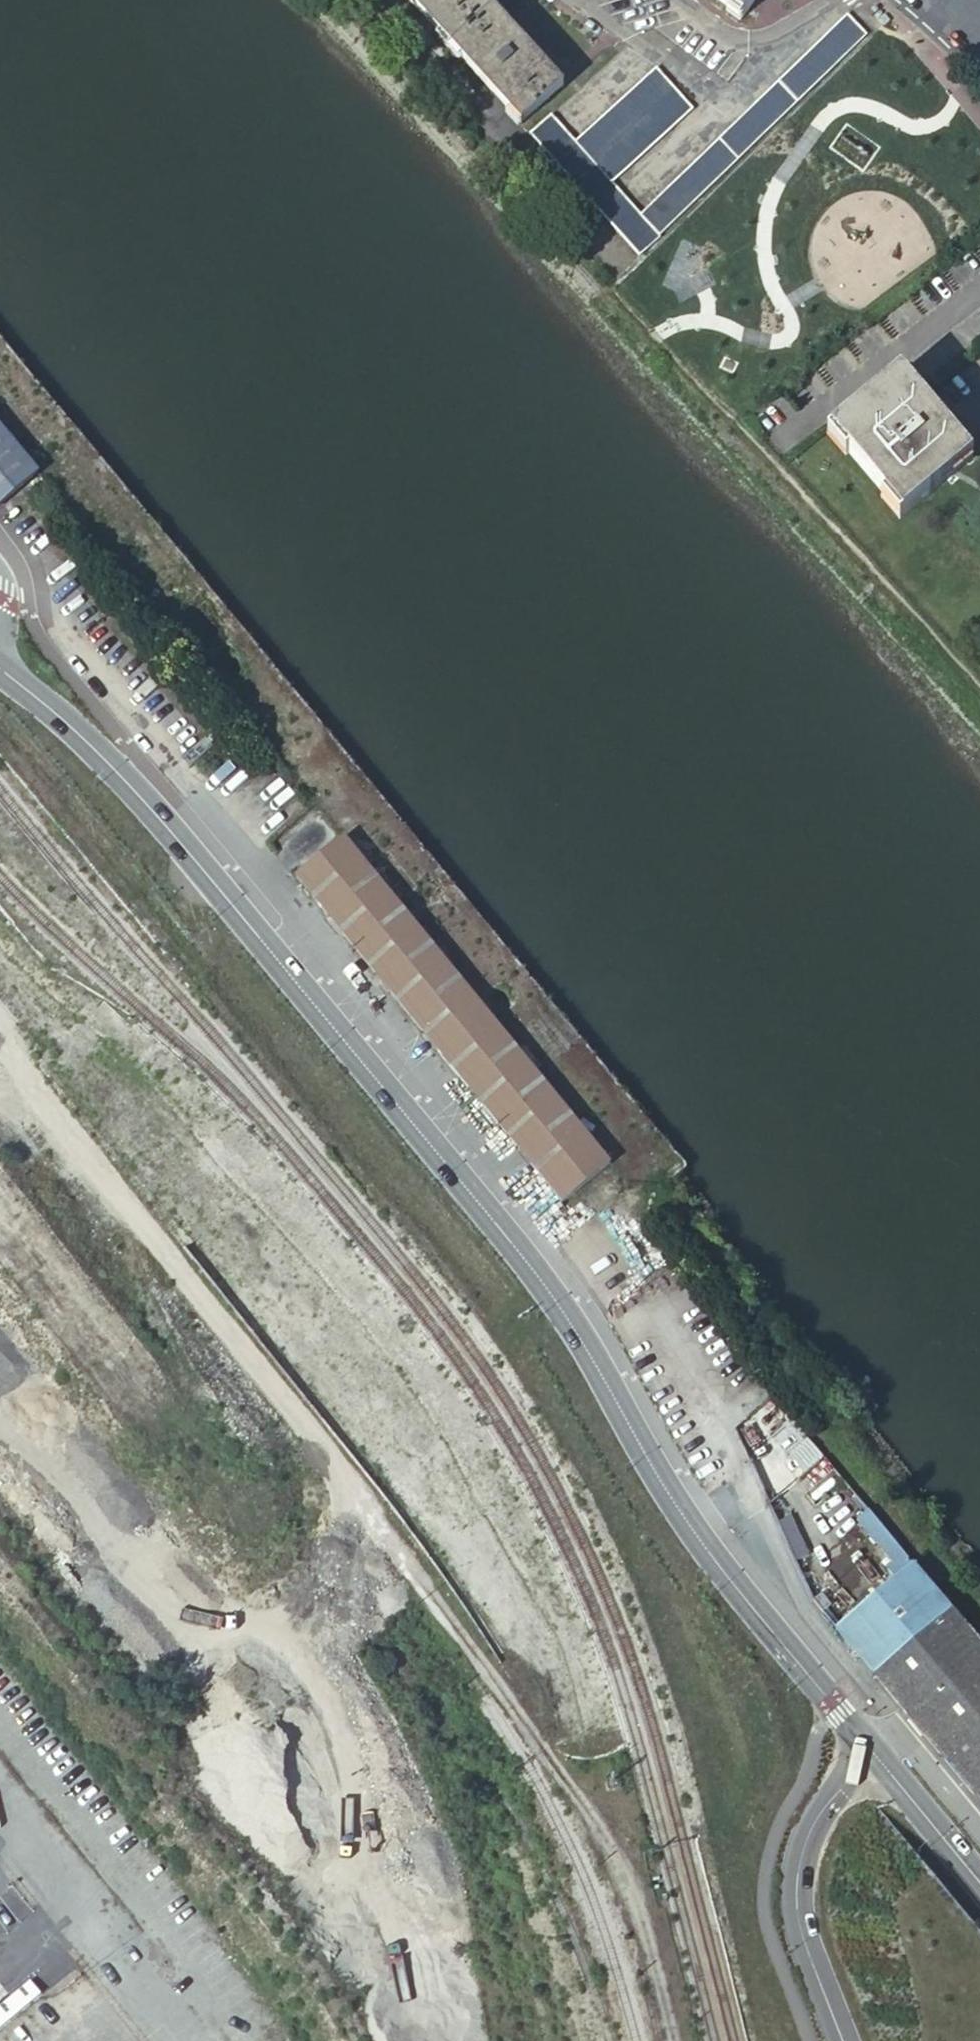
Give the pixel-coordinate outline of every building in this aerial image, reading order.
[(520,124),(563,85),(486,0),(408,0),(520,124)] [(753,0),(716,0),(741,18),(753,0)] [(658,234),(863,34),(844,13),(639,213),(612,182),(692,109),(655,67),(574,140),(550,113),(528,134),(638,255),(659,235),(658,234)] [(901,516),(971,457),(900,370),(860,404),(829,431),(901,516)] [(0,428),(0,501),(36,470),(0,428)] [(611,1164),(343,839),(295,879),(563,1205),(611,1164)] [(896,1578),(913,1564),(868,1510),(857,1519),(893,1563),(887,1568),(896,1578)] [(791,1517),(779,1522),(797,1561),(809,1556),(791,1517)] [(952,1611),(913,1564),(896,1578),(835,1629),(874,1676),(952,1611)] [(822,1594),(814,1600),(823,1611),(831,1605),(822,1594)] [(952,1611),(874,1676),(979,1805),(979,1645),(952,1611)]
